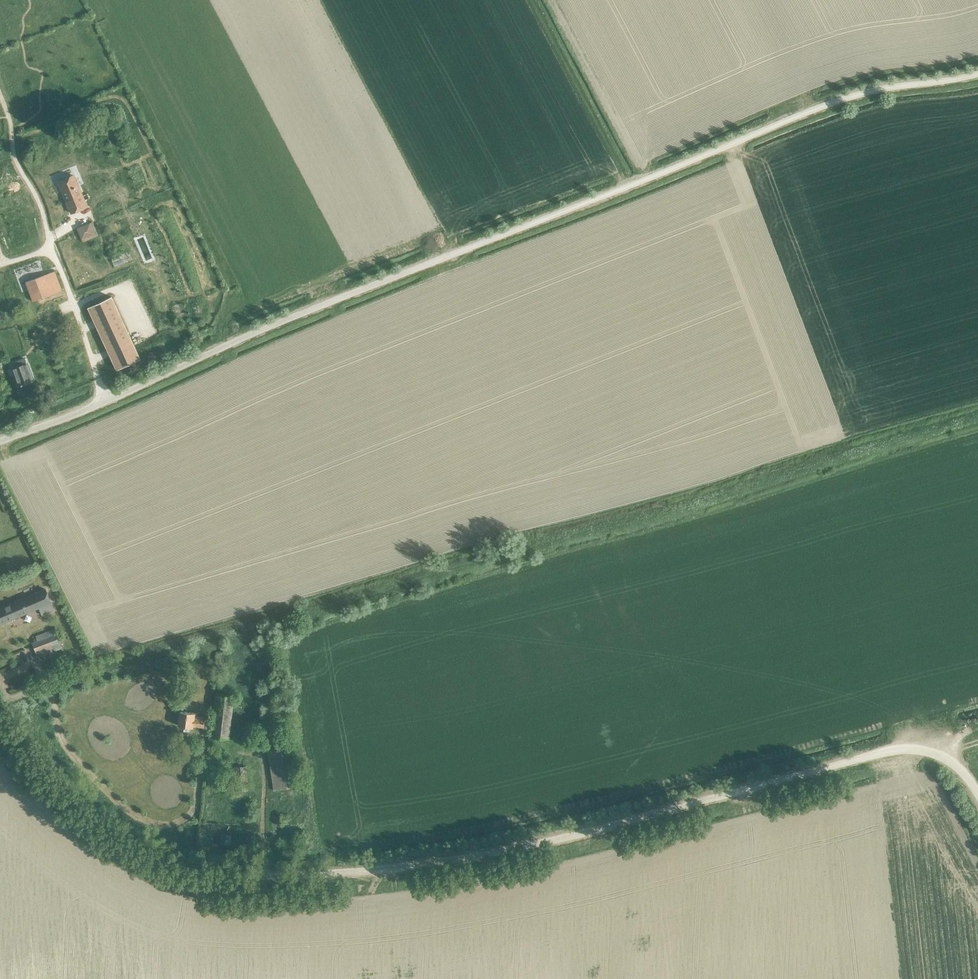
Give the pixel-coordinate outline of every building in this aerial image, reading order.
[(54,168),(36,174),(38,180),(56,174),(54,168)] [(74,175),(58,182),(71,213),(87,206),(74,175)] [(54,271),(26,282),(33,301),(62,290),(54,271)] [(117,369),(137,361),(109,298),(88,307),(117,369)] [(34,335),(34,324),(16,324),(16,335),(34,335)] [(24,358),(11,363),(13,367),(12,368),(19,386),(20,385),(34,380),(27,362),(26,363),(24,358)] [(45,589),(21,599),(26,612),(38,607),(42,614),(54,609),(45,589)] [(0,608),(0,623),(26,612),(21,599),(0,608)] [(22,635),(15,624),(0,632),(0,648),(22,635)] [(36,652),(59,642),(55,633),(32,643),(36,652)] [(217,693),(212,737),(229,739),(234,695),(217,693)] [(210,729),(211,718),(197,716),(197,713),(180,711),(179,725),(193,727),(193,725),(204,726),(204,728),(210,729)] [(274,790),(300,786),(294,744),(268,748),(274,790)] [(235,791),(248,790),(246,765),(223,767),(224,778),(234,777),(235,791)] [(231,834),(221,835),(221,844),(231,844),(231,834)]
